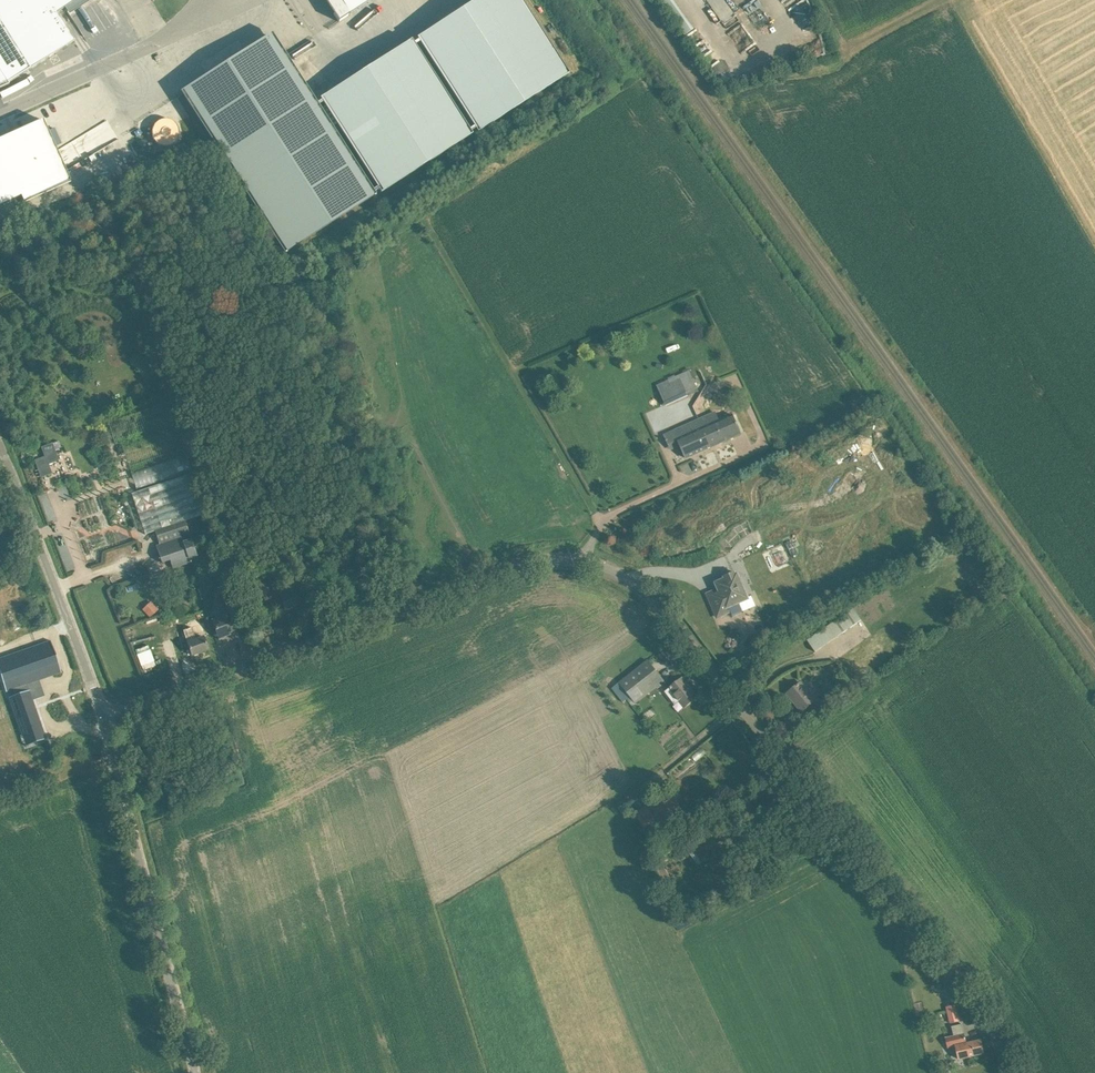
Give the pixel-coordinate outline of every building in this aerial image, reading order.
[(75,41),(74,40),(74,41),(57,13),(78,0),(0,0),(0,70),(8,83),(75,41)] [(340,23),(374,0),(325,0),(340,23)] [(419,38),(478,129),(566,73),(519,0),(478,0),(419,38)] [(725,21),(735,15),(725,0),(724,0),(725,2),(716,8),(725,21)] [(183,91),(285,250),(372,194),(271,35),(183,91)] [(410,42),(323,99),(382,190),(469,133),(410,42)] [(9,84),(9,83),(9,84),(8,83),(0,70),(0,88),(9,84)] [(0,139),(0,207),(21,197),(23,203),(72,181),(44,119),(0,139)] [(152,132),(152,133),(152,134),(152,135),(152,136),(153,137),(153,138),(154,139),(154,140),(155,141),(156,142),(157,143),(158,144),(159,145),(160,145),(161,145),(161,146),(162,146),(163,146),(164,146),(165,146),(166,146),(167,146),(168,146),(169,146),(170,146),(170,145),(171,145),(172,145),(173,144),(174,143),(175,142),(176,141),(177,140),(178,139),(178,138),(179,137),(179,136),(179,135),(179,134),(179,132),(179,131),(179,130),(179,129),(179,128),(178,128),(178,127),(178,126),(177,126),(177,125),(176,124),(175,123),(174,122),(173,121),(172,121),(171,120),(170,120),(169,120),(169,119),(168,119),(167,119),(166,119),(165,119),(164,119),(163,119),(162,120),(161,120),(160,120),(158,121),(158,122),(157,122),(156,123),(156,124),(155,124),(155,125),(154,125),(154,126),(153,127),(153,128),(153,129),(152,129),(152,130),(152,131),(152,132)] [(135,145),(135,146),(135,147),(135,148),(136,149),(136,150),(136,151),(137,151),(138,152),(138,153),(139,153),(140,153),(141,154),(142,154),(143,154),(144,154),(145,153),(146,153),(147,152),(148,152),(148,151),(149,151),(149,150),(149,149),(149,148),(150,147),(150,146),(149,145),(149,144),(148,143),(148,142),(147,142),(147,141),(146,141),(146,140),(145,140),(144,140),(143,140),(142,140),(141,140),(140,140),(139,140),(139,141),(138,142),(137,142),(137,143),(136,144),(136,145),(135,145)] [(688,370),(655,383),(664,405),(697,391),(688,370)] [(729,387),(725,390),(727,395),(732,396),(735,393),(734,388),(729,387)] [(716,412),(700,419),(712,446),(741,433),(733,415),(720,421),(716,412)] [(700,419),(674,431),(681,446),(686,458),(712,446),(700,419)] [(57,459),(53,451),(50,443),(40,447),(44,456),(34,461),(41,477),(51,473),(47,463),(57,459)] [(160,545),(156,546),(162,563),(170,560),(173,569),(183,565),(198,560),(185,521),(204,515),(191,474),(132,493),(145,534),(155,531),(160,545)] [(745,559),(758,552),(755,546),(742,553),(745,559)] [(261,568),(246,573),(257,604),(280,595),(285,609),(300,603),(301,604),(310,601),(305,586),(302,578),(283,585),(284,588),(270,594),(261,568)] [(720,588),(707,594),(717,617),(730,612),(732,616),(743,612),(739,601),(746,598),(741,586),(743,586),(739,577),(738,577),(737,575),(736,576),(735,572),(725,577),(727,581),(718,585),(720,588)] [(219,585),(229,589),(232,581),(222,577),(219,585)] [(230,591),(232,599),(238,597),(236,589),(230,591)] [(149,600),(140,609),(149,617),(157,608),(149,600)] [(220,638),(236,632),(232,620),(241,616),(236,604),(222,609),(224,616),(212,620),(220,640),(220,638)] [(853,609),(830,625),(838,636),(861,620),(853,609)] [(183,630),(192,656),(208,650),(204,636),(196,639),(192,627),(183,630)] [(0,658),(0,675),(6,692),(13,690),(28,685),(40,680),(62,673),(50,640),(0,658)] [(630,696),(636,703),(664,681),(648,660),(619,682),(630,696)] [(669,688),(665,692),(675,704),(679,701),(684,708),(698,697),(682,678),(669,688)] [(619,682),(612,688),(623,702),(630,696),(619,682)] [(787,693),(802,712),(815,701),(801,682),(787,693)] [(28,685),(13,690),(15,695),(30,739),(45,734),(33,700),(28,685)] [(17,765),(4,771),(9,782),(11,781),(15,780),(20,778),(22,777),(17,765)] [(699,834),(685,844),(698,865),(713,855),(699,834)] [(657,868),(650,871),(658,886),(665,883),(657,868)] [(956,1004),(946,1007),(950,1023),(960,1021),(956,1004)] [(954,1035),(945,1038),(948,1048),(956,1046),(959,1059),(984,1053),(981,1040),(967,1043),(962,1024),(952,1026),(954,1035)]
